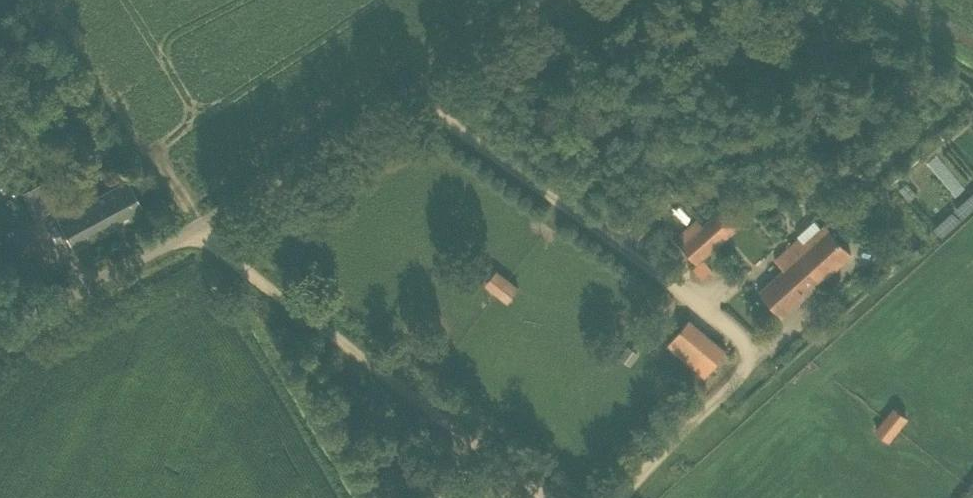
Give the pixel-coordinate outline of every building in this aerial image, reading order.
[(57,217),(74,247),(144,208),(128,179),(57,217)] [(776,203),(785,213),(794,205),(785,195),(776,203)] [(726,204),(704,223),(682,242),(699,261),(742,223),(726,204)] [(852,254),(825,224),(805,243),(800,237),(776,259),(785,269),(761,290),(784,315),(852,254)] [(505,300),(518,285),(497,266),(483,281),(505,300)] [(688,315),(665,340),(703,374),(726,350),(688,315)] [(889,440),(906,415),(890,404),(873,429),(889,440)]
